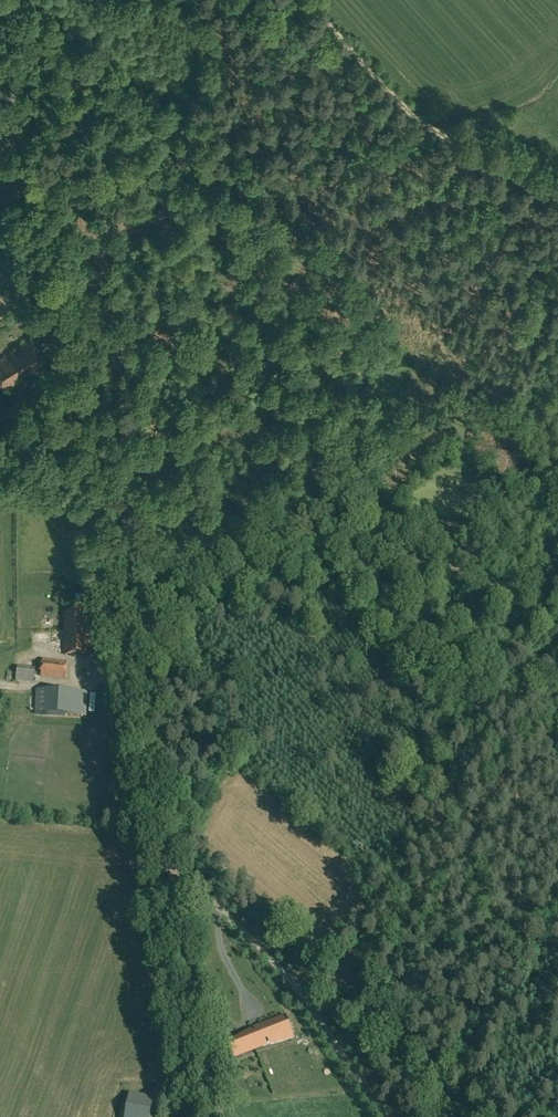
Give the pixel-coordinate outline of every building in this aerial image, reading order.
[(47,364),(32,339),(0,359),(0,378),(7,390),(25,379),(24,378),(47,364)] [(66,655),(91,654),(90,613),(65,613),(66,655)] [(43,658),(41,675),(64,679),(67,662),(43,658)] [(16,666),(14,680),(34,681),(35,667),(16,666)] [(85,716),(86,692),(37,689),(36,713),(85,716)] [(231,1044),(236,1058),(262,1048),(260,1043),(293,1031),(288,1017),(262,1027),(262,1029),(256,1031),(257,1034),(231,1044)] [(152,1105),(129,1101),(126,1116),(150,1116),(152,1105)]
